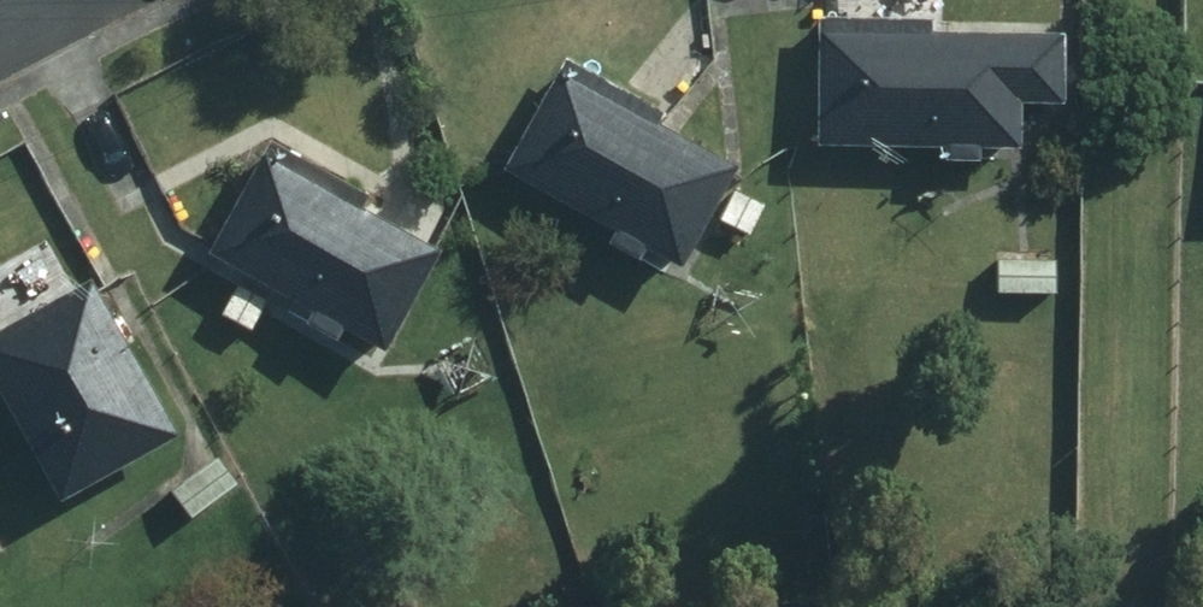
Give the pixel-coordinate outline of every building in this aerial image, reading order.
[(920,27),(810,25),(808,146),(934,150),(933,165),(963,165),(964,151),(1005,152),(1006,105),(1051,106),(1052,39),(920,36),(920,27)] [(1193,52),(1193,79),(1202,79),(1202,52),(1193,52)] [(652,120),(557,65),(495,173),(604,237),(598,249),(624,264),(631,252),(665,270),(723,171),(646,127),(652,120)] [(251,164),(199,261),(303,319),(296,331),(318,344),(326,330),(371,356),(423,259),(348,216),(357,200),(260,149),(251,164)] [(755,206),(728,193),(715,221),(742,234),(755,206)] [(1050,265),(993,264),(993,294),(1050,295),(1050,265)] [(0,332),(0,423),(46,505),(163,439),(111,344),(119,340),(109,322),(101,326),(80,288),(0,332)] [(257,302),(232,289),(216,319),(243,332),(257,302)] [(209,463),(165,494),(183,518),(225,487),(209,463)]
